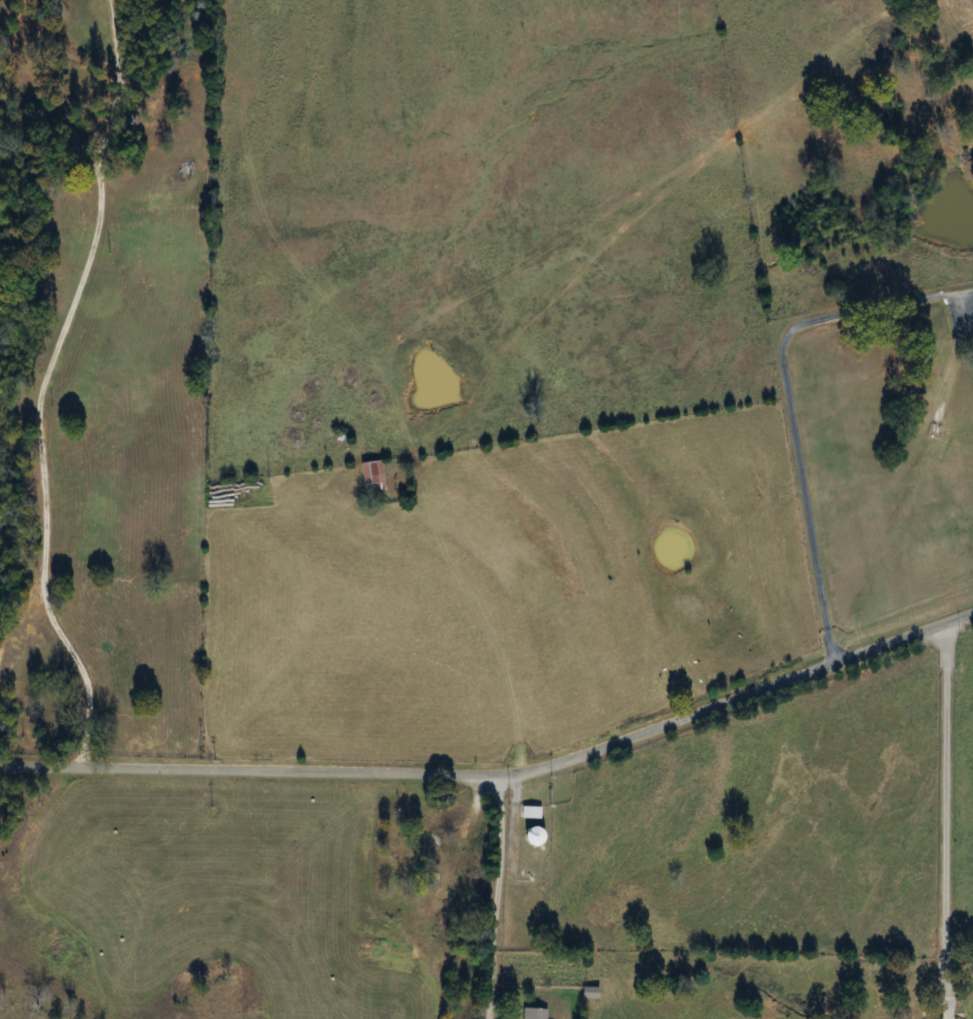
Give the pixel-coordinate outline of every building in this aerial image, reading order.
[(389,490),(385,460),(364,463),(368,492),(389,490)] [(545,819),(545,807),(525,807),(525,819),(545,819)] [(541,826),(533,840),(548,847),(555,833),(541,826)] [(525,1008),(525,1018),(550,1018),(550,1009),(525,1008)]
